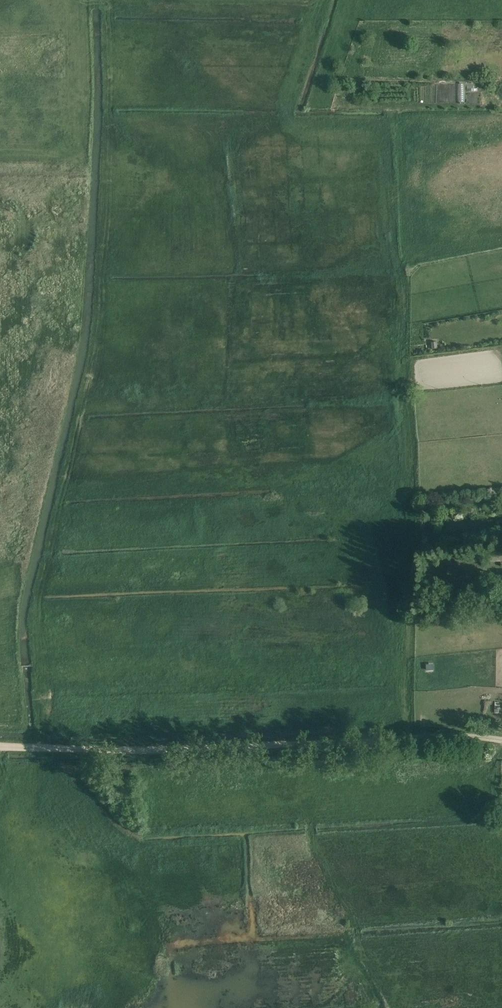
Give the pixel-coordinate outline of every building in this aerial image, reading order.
[(488,555),(488,562),(501,562),(501,554),(488,555)]
